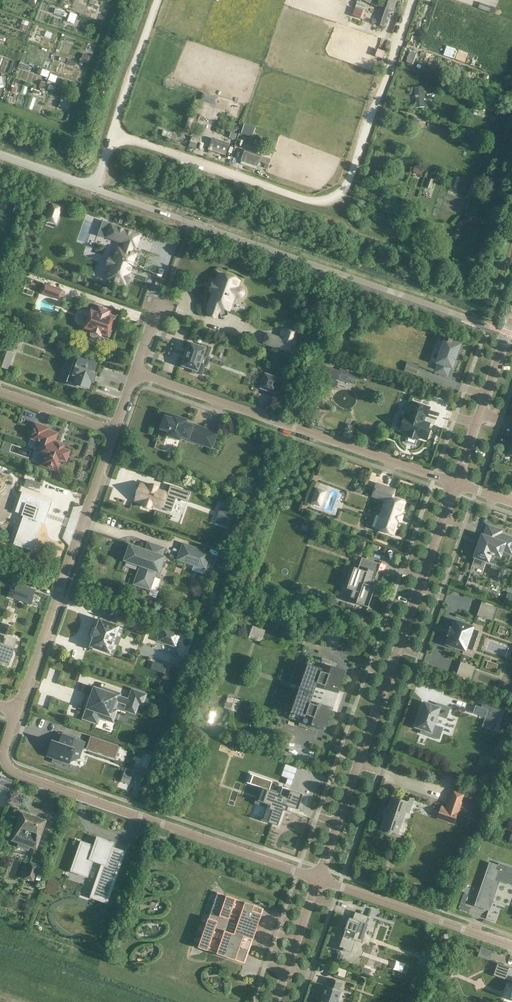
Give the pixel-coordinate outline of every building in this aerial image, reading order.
[(395,5),(387,3),(380,26),(386,28),(392,10),(393,11),(395,5)] [(410,52),(406,62),(413,65),(416,54),(410,52)] [(415,88),(417,109),(425,108),(423,87),(415,88)] [(229,146),(212,140),(208,150),(225,156),(229,146)] [(258,168),(261,157),(244,151),(240,161),(241,162),(240,163),(257,169),(257,167),(258,168)] [(427,178),(424,187),(431,189),(435,180),(427,178)] [(16,203),(13,212),(19,213),(22,205),(16,203)] [(52,205),(46,220),(55,223),(60,208),(52,205)] [(104,222),(99,235),(125,244),(123,250),(118,248),(114,259),(109,257),(106,266),(111,268),(107,279),(125,285),(126,283),(128,284),(131,274),(129,274),(136,254),(131,252),(133,247),(136,248),(140,235),(104,222)] [(233,296),(237,298),(238,298),(239,298),(240,298),(241,297),(242,297),(242,296),(243,296),(243,295),(243,294),(244,293),(244,292),(244,291),(243,291),(243,290),(242,289),(241,288),(240,288),(237,286),(238,281),(234,280),(235,278),(230,277),(230,278),(220,275),(217,283),(214,282),(210,292),(213,293),(212,296),(211,297),(210,299),(210,301),(209,304),(209,314),(216,317),(220,307),(223,309),(223,308),(228,310),(232,298),(233,298),(233,296)] [(45,284),(42,294),(43,294),(43,293),(47,295),(59,300),(62,290),(45,284)] [(98,306),(97,310),(96,311),(91,309),(84,330),(89,332),(91,333),(91,335),(91,337),(92,338),(96,340),(98,339),(99,338),(100,336),(102,337),(102,336),(107,338),(108,336),(110,337),(112,331),(110,330),(111,329),(112,326),(115,317),(110,315),(111,311),(98,306)] [(296,333),(283,329),(280,338),(276,337),(273,346),(292,353),(296,340),(294,339),(296,333)] [(455,358),(456,355),(456,354),(459,345),(451,342),(452,340),(448,339),(448,341),(445,340),(437,362),(439,363),(435,372),(447,376),(450,367),(451,367),(455,359),(455,358)] [(193,370),(193,371),(192,372),(202,376),(205,366),(200,365),(204,355),(208,357),(211,347),(202,344),(201,346),(191,343),(190,342),(190,343),(187,351),(187,352),(186,352),(187,352),(185,356),(184,357),(185,357),(182,366),(182,365),(182,366),(182,367),(182,366),(193,370)] [(11,358),(5,356),(5,355),(4,354),(5,353),(6,353),(6,352),(1,350),(0,353),(0,367),(7,369),(11,358)] [(76,376),(73,385),(81,388),(82,386),(88,389),(91,381),(94,382),(96,374),(94,373),(97,365),(79,359),(78,361),(75,360),(71,372),(74,373),(73,375),(76,376)] [(407,362),(404,371),(410,373),(411,370),(417,372),(418,366),(407,362)] [(329,368),(327,373),(337,376),(336,379),(346,382),(347,377),(355,380),(357,375),(339,369),(338,371),(329,368)] [(280,379),(265,373),(260,388),(275,394),(280,379)] [(405,415),(400,431),(409,434),(406,442),(414,445),(417,437),(426,440),(430,429),(428,429),(429,424),(422,421),(423,418),(424,418),(425,415),(427,416),(429,408),(413,402),(408,416),(405,415)] [(186,420),(174,415),(172,419),(165,416),(160,429),(168,431),(167,435),(179,440),(181,436),(200,442),(204,430),(185,423),(186,420)] [(55,441),(57,434),(48,430),(49,428),(35,423),(30,438),(43,442),(40,452),(44,454),(40,465),(57,471),(61,460),(66,461),(70,451),(63,449),(64,447),(58,445),(59,442),(55,441)] [(27,480),(25,487),(40,493),(43,485),(27,480)] [(141,484),(135,500),(143,503),(143,504),(144,506),(145,507),(146,508),(147,508),(149,508),(150,507),(151,505),(160,508),(171,512),(176,498),(187,502),(190,492),(170,485),(167,493),(156,490),(157,487),(150,485),(149,487),(141,484)] [(395,490),(376,484),(372,496),(385,500),(380,516),(379,516),(374,528),(378,530),(379,529),(393,534),(405,502),(392,498),(395,490)] [(317,489),(314,497),(323,500),(326,493),(317,489)] [(14,544),(13,545),(32,551),(32,550),(30,549),(32,543),(33,544),(42,518),(43,519),(48,502),(52,503),(52,502),(22,492),(22,493),(30,496),(27,504),(26,503),(21,515),(28,518),(24,527),(23,526),(18,538),(17,538),(15,544),(14,544)] [(232,528),(237,513),(226,509),(221,524),(232,528)] [(482,535),(472,563),(482,567),(484,560),(488,561),(490,555),(494,556),(494,555),(500,557),(504,544),(511,547),(511,538),(500,534),(501,531),(488,526),(484,536),(482,535)] [(130,546),(125,560),(127,560),(139,564),(139,565),(141,565),(135,583),(149,588),(157,591),(161,580),(153,577),(155,570),(158,571),(163,557),(160,556),(163,549),(149,544),(148,547),(149,547),(147,552),(130,546)] [(209,554),(183,545),(178,559),(195,564),(204,567),(204,568),(209,554)] [(370,581),(374,583),(381,564),(362,557),(358,569),(354,567),(347,589),(359,593),(356,603),(368,607),(375,587),(369,585),(370,581)] [(14,589),(14,590),(14,591),(12,598),(29,604),(34,589),(15,582),(13,589),(14,589)] [(504,603),(511,605),(511,596),(507,594),(504,603)] [(481,602),(477,614),(490,619),(494,607),(481,602)] [(100,621),(97,629),(96,629),(93,637),(94,637),(91,645),(91,646),(92,647),(109,653),(110,653),(110,652),(119,627),(119,626),(118,626),(101,620),(100,620),(100,621)] [(446,645),(447,645),(464,651),(465,651),(465,650),(466,648),(472,650),(475,641),(469,639),(473,627),(473,628),(474,626),(473,626),(456,620),(455,620),(454,621),(452,629),(451,628),(450,628),(449,629),(450,629),(448,635),(447,634),(447,635),(448,636),(449,636),(446,644),(446,645)] [(179,632),(163,627),(162,626),(162,627),(158,640),(157,641),(158,641),(175,646),(174,647),(175,647),(176,646),(180,634),(180,633),(179,632)] [(267,631),(254,627),(249,639),(263,643),(267,631)] [(9,666),(14,650),(12,650),(16,640),(6,636),(5,638),(3,643),(0,642),(0,663),(9,666)] [(329,661),(322,658),(320,662),(310,658),(289,718),(300,722),(298,725),(306,728),(314,704),(310,703),(314,691),(317,683),(321,684),(329,661)] [(336,663),(329,661),(321,684),(325,686),(324,688),(338,693),(346,671),(335,667),(336,663)] [(487,661),(485,667),(495,670),(497,664),(487,661)] [(460,663),(456,675),(469,679),(474,667),(460,663)] [(112,721),(116,710),(112,709),(115,699),(128,704),(126,710),(135,713),(138,702),(142,703),(145,695),(133,690),(129,701),(116,696),(117,693),(102,688),(102,691),(95,688),(84,718),(97,722),(99,716),(112,721)] [(243,702),(231,698),(226,710),(239,714),(243,702)] [(439,708),(424,702),(423,703),(424,704),(421,711),(420,713),(419,717),(419,716),(418,718),(419,718),(416,726),(415,727),(417,727),(422,729),(421,733),(439,739),(443,728),(434,725),(437,715),(446,719),(450,707),(440,704),(439,708)] [(475,706),(472,713),(484,717),(497,722),(501,708),(482,702),(480,708),(475,706)] [(333,708),(319,703),(318,706),(314,704),(306,728),(313,731),(314,727),(325,730),(333,708)] [(52,740),(47,756),(53,758),(52,762),(61,765),(62,761),(69,763),(74,749),(82,752),(85,742),(62,734),(59,743),(52,740)] [(91,735),(87,748),(115,757),(119,745),(91,735)] [(135,765),(134,769),(145,774),(147,769),(135,765)] [(265,821),(278,826),(283,810),(287,811),(288,806),(298,810),(303,794),(282,787),(280,794),(269,790),(272,781),(250,773),(250,774),(253,775),(250,783),(247,782),(247,783),(262,788),(258,801),(270,805),(265,821)] [(465,793),(453,789),(446,808),(441,806),(437,818),(454,824),(465,793)] [(413,799),(406,796),(405,801),(393,796),(389,807),(388,807),(384,817),(385,818),(381,828),(387,830),(387,832),(391,833),(391,832),(397,834),(405,812),(408,813),(413,799)] [(19,842),(19,843),(18,846),(28,850),(30,845),(35,847),(36,848),(36,847),(45,822),(45,821),(44,820),(44,821),(37,818),(36,818),(36,819),(31,817),(31,816),(30,816),(23,813),(22,813),(22,814),(13,839),(13,840),(14,840),(19,842)] [(153,837),(151,845),(162,848),(164,840),(153,837)] [(82,843),(73,870),(87,875),(92,859),(104,863),(92,896),(106,901),(123,852),(110,848),(111,844),(98,839),(95,848),(82,843)] [(33,880),(38,865),(31,863),(25,878),(33,880)] [(490,863),(479,895),(488,899),(492,886),(491,886),(492,882),(493,878),(495,879),(499,867),(499,866),(490,863)] [(492,882),(497,884),(499,878),(511,883),(511,869),(499,865),(499,866),(499,867),(495,879),(493,878),(492,882)] [(206,924),(202,937),(201,936),(198,946),(198,947),(206,950),(227,957),(234,960),(244,963),(245,962),(248,953),(249,951),(252,942),(252,940),(253,940),(256,931),(260,920),(263,910),(263,908),(253,905),(246,902),(217,892),(217,893),(216,893),(213,902),(213,903),(213,904),(212,904),(209,913),(210,913),(209,915),(206,924)] [(343,935),(339,948),(351,952),(355,940),(361,942),(367,924),(366,923),(368,916),(355,912),(353,918),(349,917),(346,927),(348,928),(345,936),(343,935)] [(491,962),(494,952),(483,949),(479,958),(491,962)] [(492,960),(491,961),(497,963),(493,975),(511,982),(511,968),(492,960)] [(348,971),(337,968),(335,976),(345,979),(348,971)] [(337,1001),(341,991),(339,990),(342,982),(330,978),(328,986),(326,985),(324,991),(323,991),(323,992),(324,992),(322,995),(322,996),(320,1001),(338,1001),(337,1001)]
